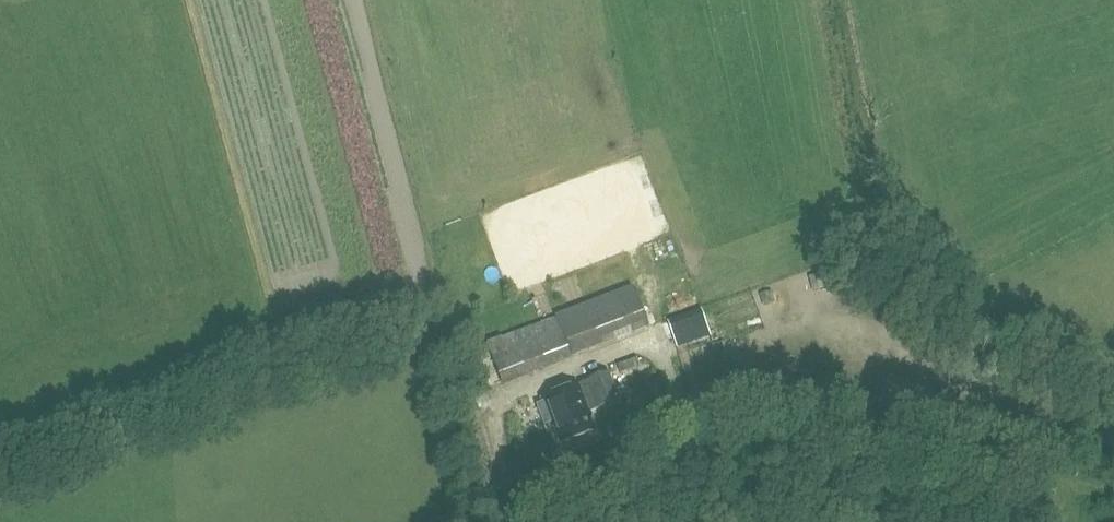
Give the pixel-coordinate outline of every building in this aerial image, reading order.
[(570,355),(646,326),(631,287),(555,315),(556,316),(486,343),(501,383),(542,368),(542,370),(571,359),(570,355)] [(704,321),(699,308),(667,319),(677,348),(709,337),(704,321)] [(589,410),(618,399),(608,373),(578,384),(588,410),(589,410)] [(561,442),(594,430),(589,416),(591,415),(589,410),(588,410),(578,384),(542,397),(551,425),(554,424),(561,442)]
